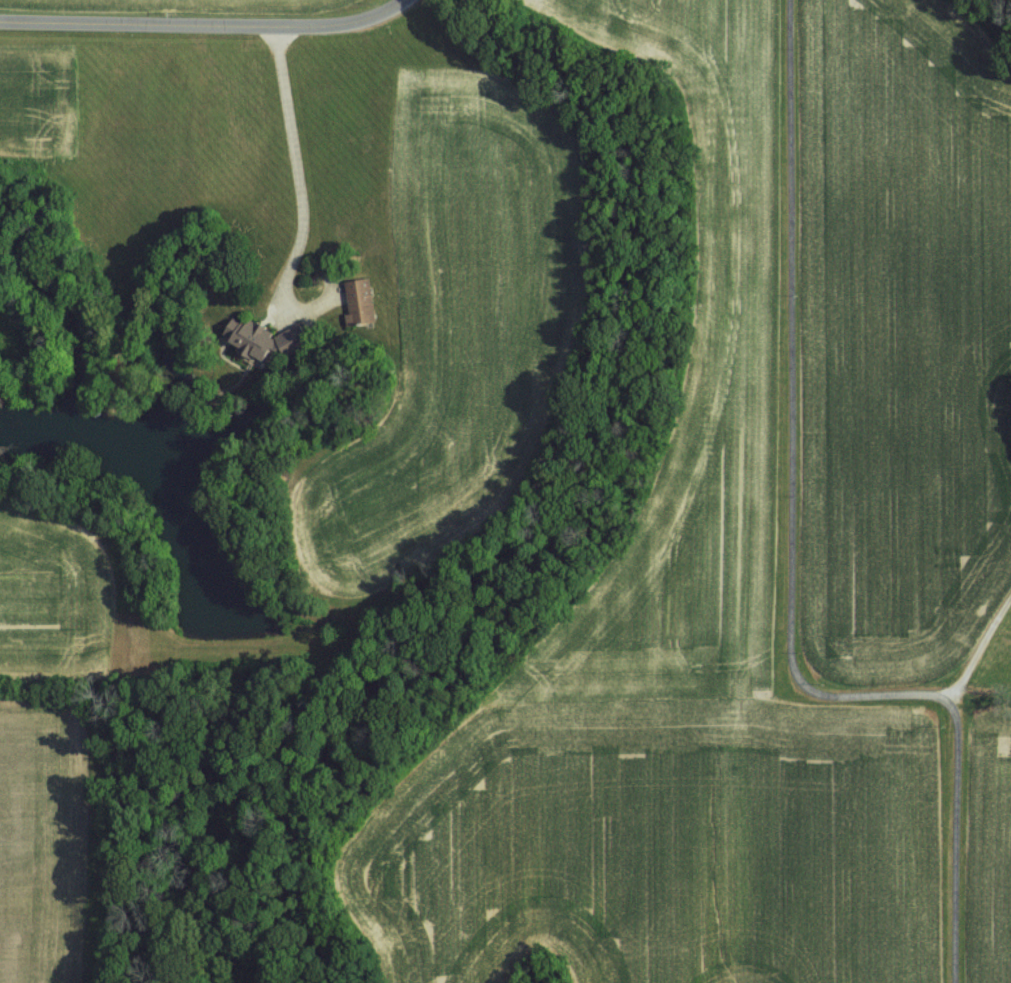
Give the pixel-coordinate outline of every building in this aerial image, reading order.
[(375,321),(369,278),(344,281),(349,313),(344,314),(346,325),(375,321)] [(301,325),(272,335),(270,330),(250,319),(241,322),(232,317),(223,334),(228,337),(231,343),(240,348),(243,355),(249,358),(254,356),(263,362),(268,351),(277,348),(284,352),(307,344),(301,325)]
